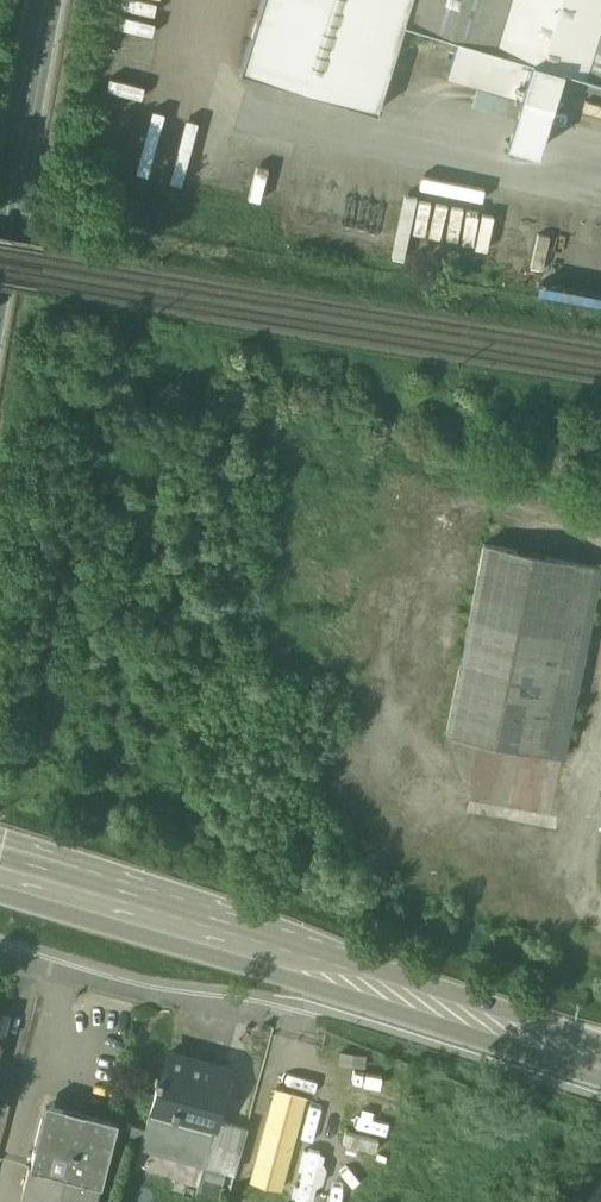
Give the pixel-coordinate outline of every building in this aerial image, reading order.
[(249,69),(387,110),(414,22),(600,78),(600,0),(269,0),(249,69)] [(490,544),(450,728),(567,756),(600,594),(600,566),(490,544)] [(229,1069),(167,1052),(160,1077),(156,1076),(154,1083),(156,1083),(150,1107),(151,1108),(176,1115),(178,1107),(214,1117),(212,1124),(214,1125),(216,1120),(229,1069)] [(277,1088),(252,1180),(280,1188),(305,1096),(277,1088)] [(113,1116),(39,1101),(18,1201),(96,1201),(113,1116)] [(178,1107),(176,1115),(151,1108),(139,1146),(204,1164),(213,1130),(219,1131),(221,1121),(216,1120),(214,1125),(212,1124),(214,1117),(178,1107)] [(221,1121),(219,1131),(213,1130),(204,1164),(208,1165),(235,1172),(246,1128),(221,1121)]
